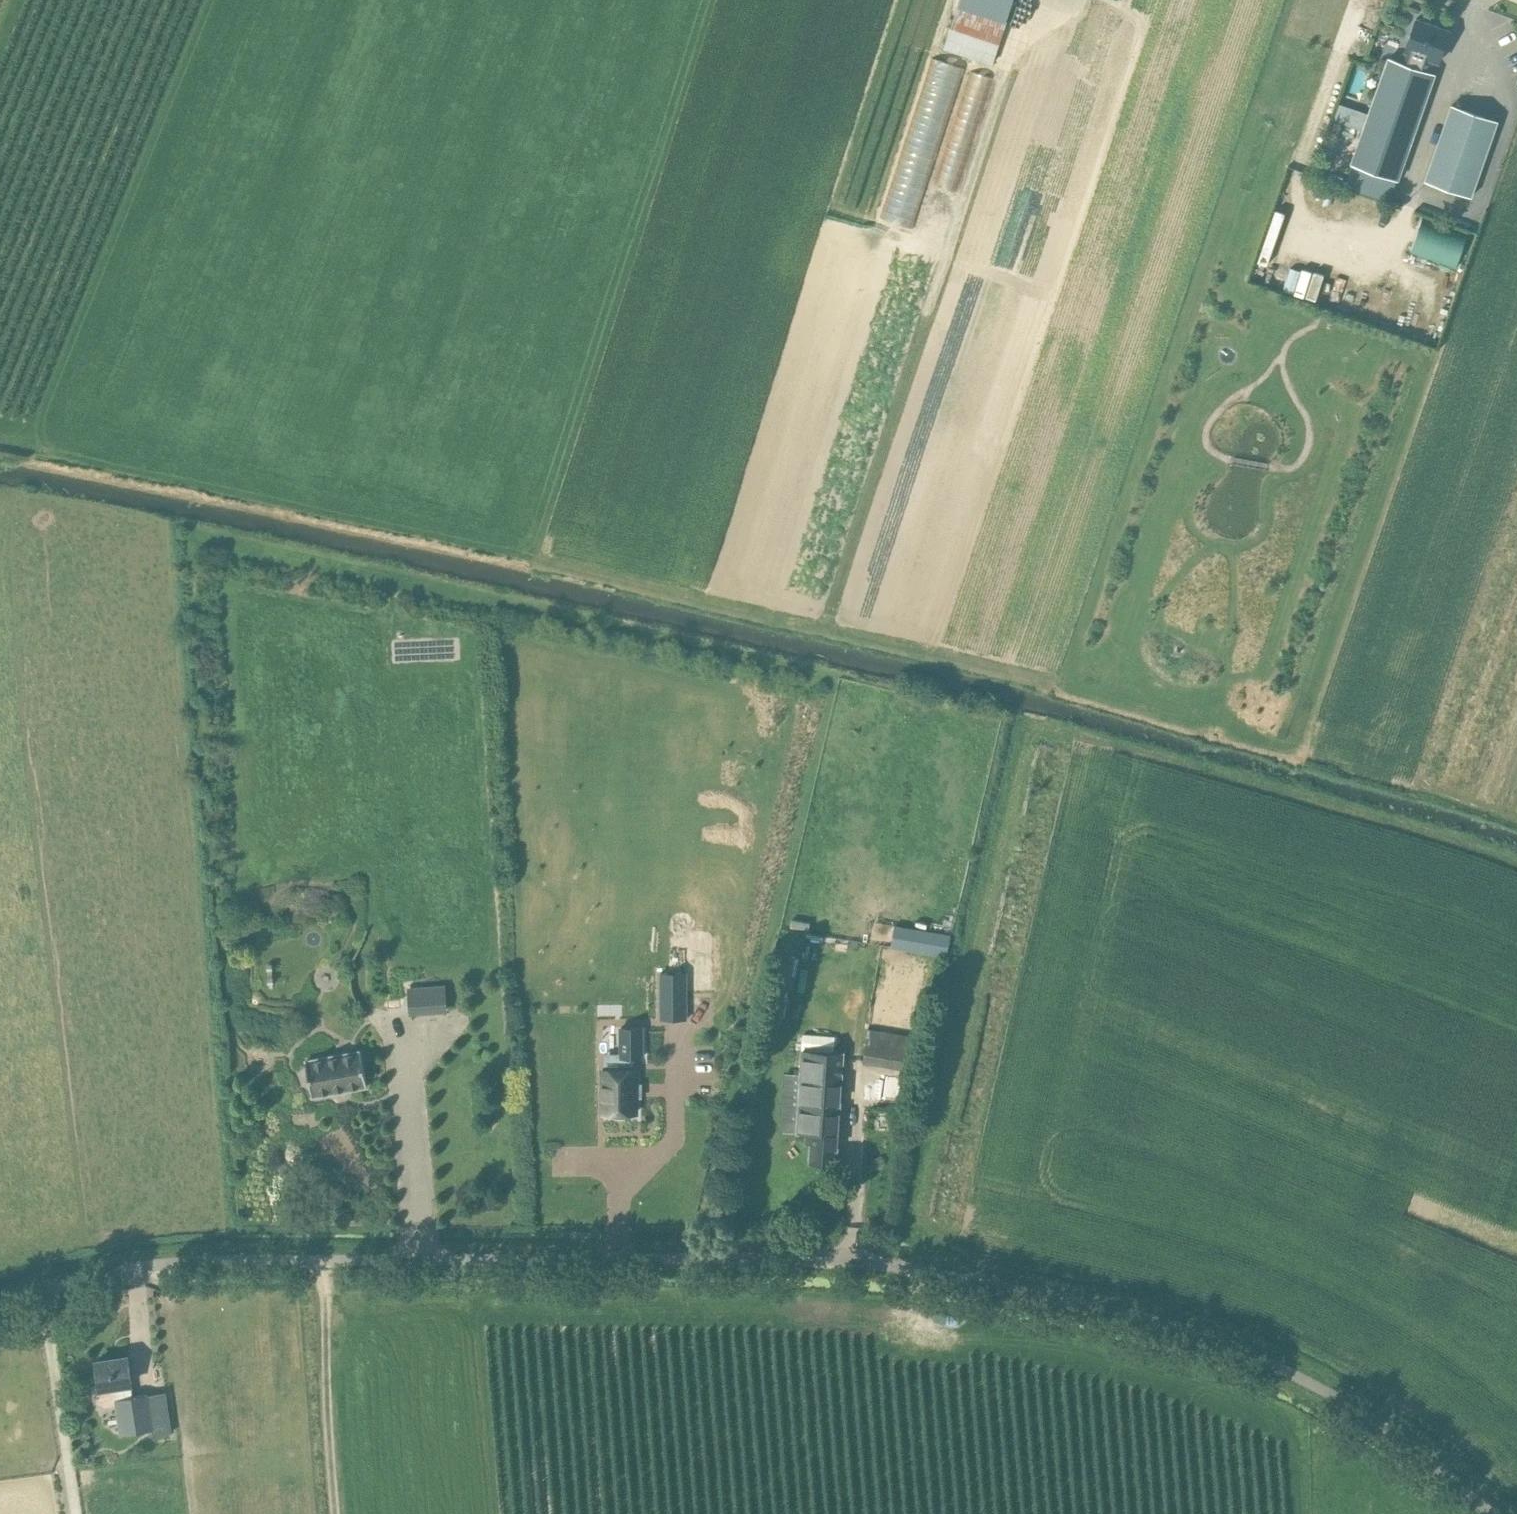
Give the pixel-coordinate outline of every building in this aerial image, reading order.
[(944,47),(993,63),(1013,0),(959,0),(944,47)] [(1438,61),(1449,30),(1416,18),(1401,61),(1388,56),(1351,163),(1398,180),(1435,73),(1424,69),(1428,57),(1438,61)] [(883,217),(914,226),(960,65),(930,56),(883,217)] [(1471,196),(1497,120),(1452,104),(1425,180),(1471,196)] [(1416,223),(1408,255),(1455,266),(1463,234),(1416,223)] [(1293,291),(1314,298),(1322,273),(1301,266),(1293,291)] [(888,944),(945,956),(950,933),(893,921),(888,944)] [(685,971),(661,971),(662,1018),(686,1017),(685,971)] [(410,1010),(447,1007),(445,990),(409,993),(410,1010)] [(634,1069),(634,1057),(642,1057),(642,1026),(621,1027),(621,1053),(622,1069),(604,1069),(604,1113),(611,1112),(611,1116),(629,1116),(629,1112),(636,1112),(635,1069),(634,1069)] [(868,1028),(863,1062),(911,1069),(917,1035),(868,1028)] [(837,1162),(843,1069),(844,1052),(804,1049),(798,1131),(805,1131),(805,1143),(811,1144),(809,1161),(837,1162)] [(361,1050),(306,1060),(313,1095),(368,1085),(361,1050)] [(105,1407),(117,1405),(121,1433),(153,1428),(154,1434),(172,1431),(166,1390),(134,1395),(132,1383),(133,1383),(128,1354),(96,1360),(99,1384),(92,1385),(94,1398),(105,1407)]
